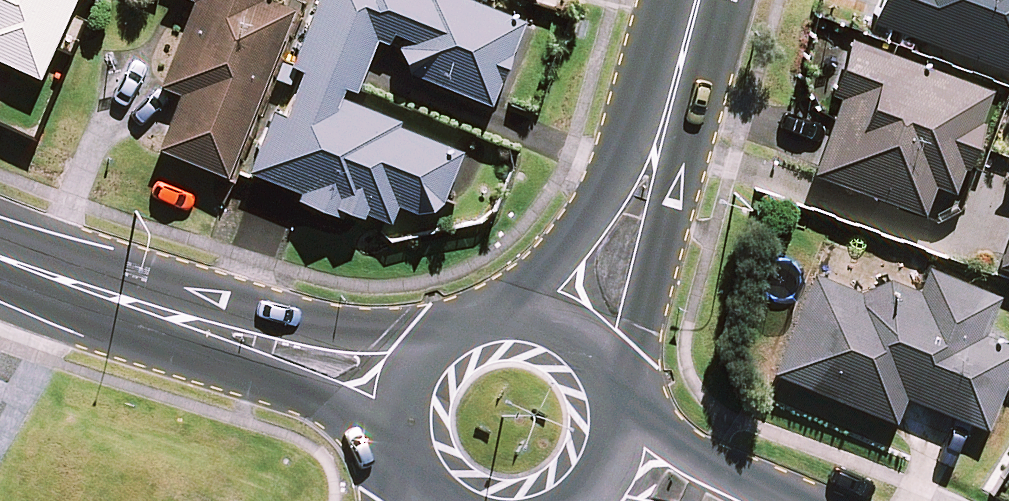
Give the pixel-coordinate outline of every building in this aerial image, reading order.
[(37,74),(51,44),(66,50),(83,12),(68,6),(71,0),(0,0),(0,58),(37,74)] [(159,84),(180,92),(158,146),(227,174),(295,5),(282,0),(192,0),(159,84)] [(337,208),(363,218),(365,214),(390,224),(396,207),(418,215),(422,202),(438,208),(462,142),(350,101),(351,98),(339,94),(342,85),(358,91),(376,41),(387,44),(391,33),(401,37),(397,48),(403,50),(396,71),(488,105),(520,16),(477,0),(314,0),(291,63),(300,66),(282,116),(270,111),(248,171),(302,191),(298,200),(335,213),(337,208)] [(872,19),(1008,71),(1008,0),(879,0),(872,19)] [(992,92),(850,38),(830,91),(841,95),(812,171),(921,212),(933,181),(955,189),(992,92)] [(997,265),(1008,269),(1008,231),(997,265)] [(813,272),(773,371),(893,419),(903,394),(981,425),(1008,357),(1008,350),(973,336),(991,293),(961,281),(926,267),(917,289),(880,274),(871,296),(813,272)]
